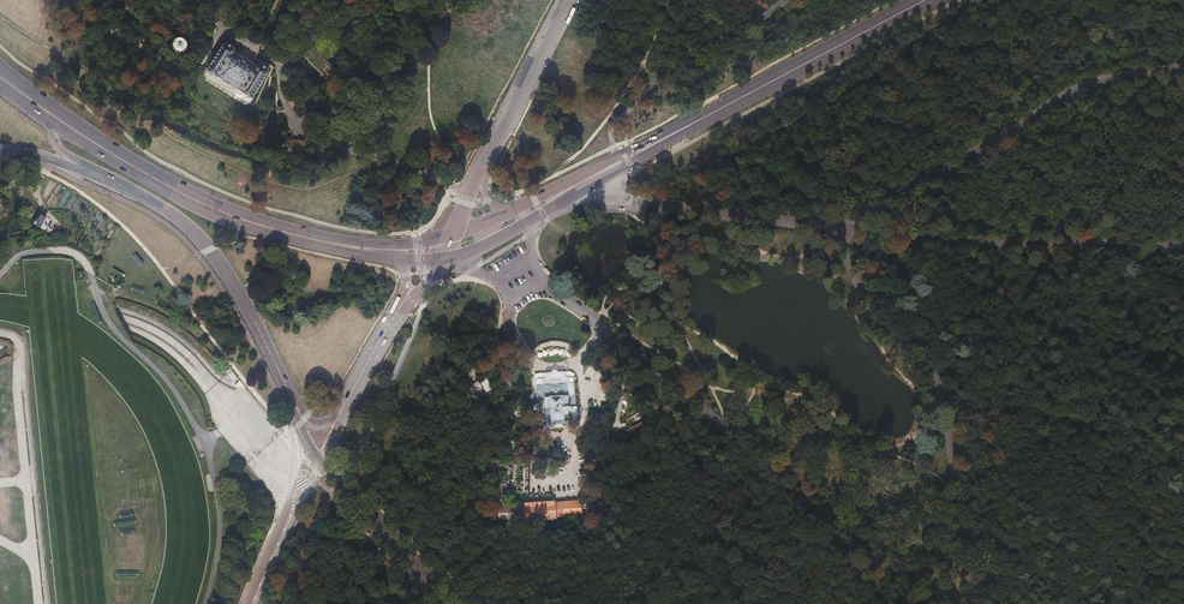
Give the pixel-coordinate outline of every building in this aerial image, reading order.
[(179,52),(181,52),(182,52),(184,52),(185,51),(187,50),(188,49),(188,47),(189,46),(189,44),(189,43),(188,41),(187,40),(186,39),(185,38),(183,37),(182,37),(180,37),(179,37),(177,38),(176,38),(175,40),(174,41),(173,42),(173,44),(173,46),(173,47),(174,49),(175,50),(176,51),(178,52),(179,52)] [(209,70),(253,97),(254,96),(269,72),(268,68),(262,64),(259,64),(248,57),(234,49),(234,47),(228,43),(224,44),(209,70)] [(506,98),(500,108),(506,112),(512,101),(506,98)] [(290,149),(300,154),(305,144),(300,141),(299,142),(295,140),(290,149)] [(37,225),(51,232),(54,226),(46,222),(47,218),(40,215),(38,220),(37,219),(31,230),(34,231),(37,225)] [(226,373),(234,382),(239,378),(231,369),(226,373)] [(574,382),(563,383),(562,382),(562,380),(561,379),(560,378),(558,377),(556,377),(553,378),(552,379),(551,379),(550,381),(550,382),(550,384),(537,385),(538,398),(545,398),(547,422),(553,428),(565,427),(565,426),(577,425),(576,406),(574,382)] [(496,395),(488,380),(482,383),(489,397),(496,395)] [(477,395),(472,385),(468,388),(472,397),(477,395)] [(481,399),(479,394),(473,397),(476,403),(481,400),(482,401),(488,398),(487,397),(481,399)] [(640,405),(631,394),(626,398),(633,406),(623,412),(624,415),(627,412),(628,415),(634,412),(632,409),(640,405)] [(642,421),(619,434),(623,442),(646,430),(642,421)] [(498,506),(498,520),(524,519),(524,520),(556,519),(556,517),(581,515),(581,501),(555,503),(555,501),(523,503),(523,505),(498,506)]
